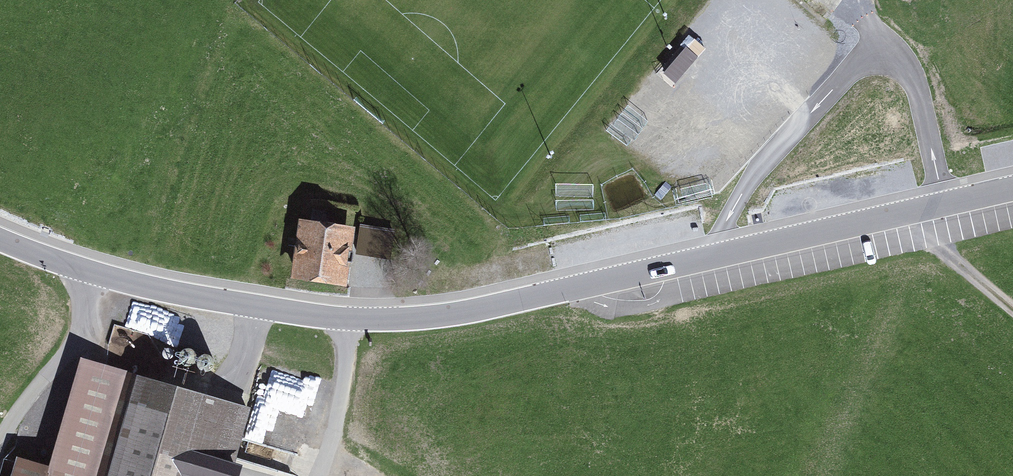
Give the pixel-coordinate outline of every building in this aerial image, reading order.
[(356,224),(300,215),(290,273),(346,282),(356,224)] [(189,364),(191,363),(193,361),(194,358),(195,356),(194,353),(193,350),(191,348),(188,347),(185,347),(182,348),(180,350),(178,353),(178,355),(178,358),(179,360),(181,362),(183,364),(186,364),(189,364)] [(208,369),(210,368),(212,366),(213,363),(214,361),(213,358),(212,355),(210,354),(207,352),(204,352),(201,353),(199,355),(197,358),(197,360),(197,363),(198,366),(200,368),(202,369),(205,370),(208,369)] [(132,370),(82,355),(50,462),(16,452),(9,475),(99,475),(132,370)] [(132,370),(99,475),(238,475),(242,460),(237,458),(252,404),(132,370)] [(310,420),(257,405),(247,441),(299,456),(310,420)]
